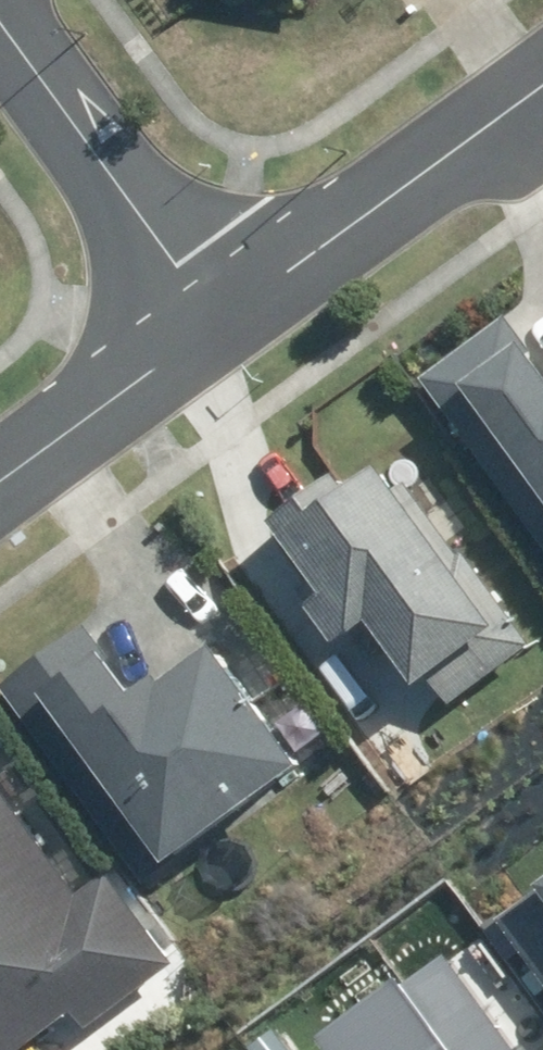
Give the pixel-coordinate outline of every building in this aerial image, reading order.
[(418,370),(542,542),(542,366),(502,309),(418,370)] [(453,707),(537,645),(463,546),(451,555),(377,455),(329,491),(317,474),(261,516),(277,538),(234,570),(370,752),(445,696),(453,707)] [(86,622),(1,682),(139,878),(299,766),(206,633),(131,686),(86,622)] [(68,1013),(78,1026),(174,954),(109,867),(80,889),(0,783),(0,1049),(19,1049),(68,1013)] [(525,882),(542,905),(542,868),(525,882)] [(438,949),(397,979),(393,973),(311,1032),(325,1049),(513,1049),(438,949)]
